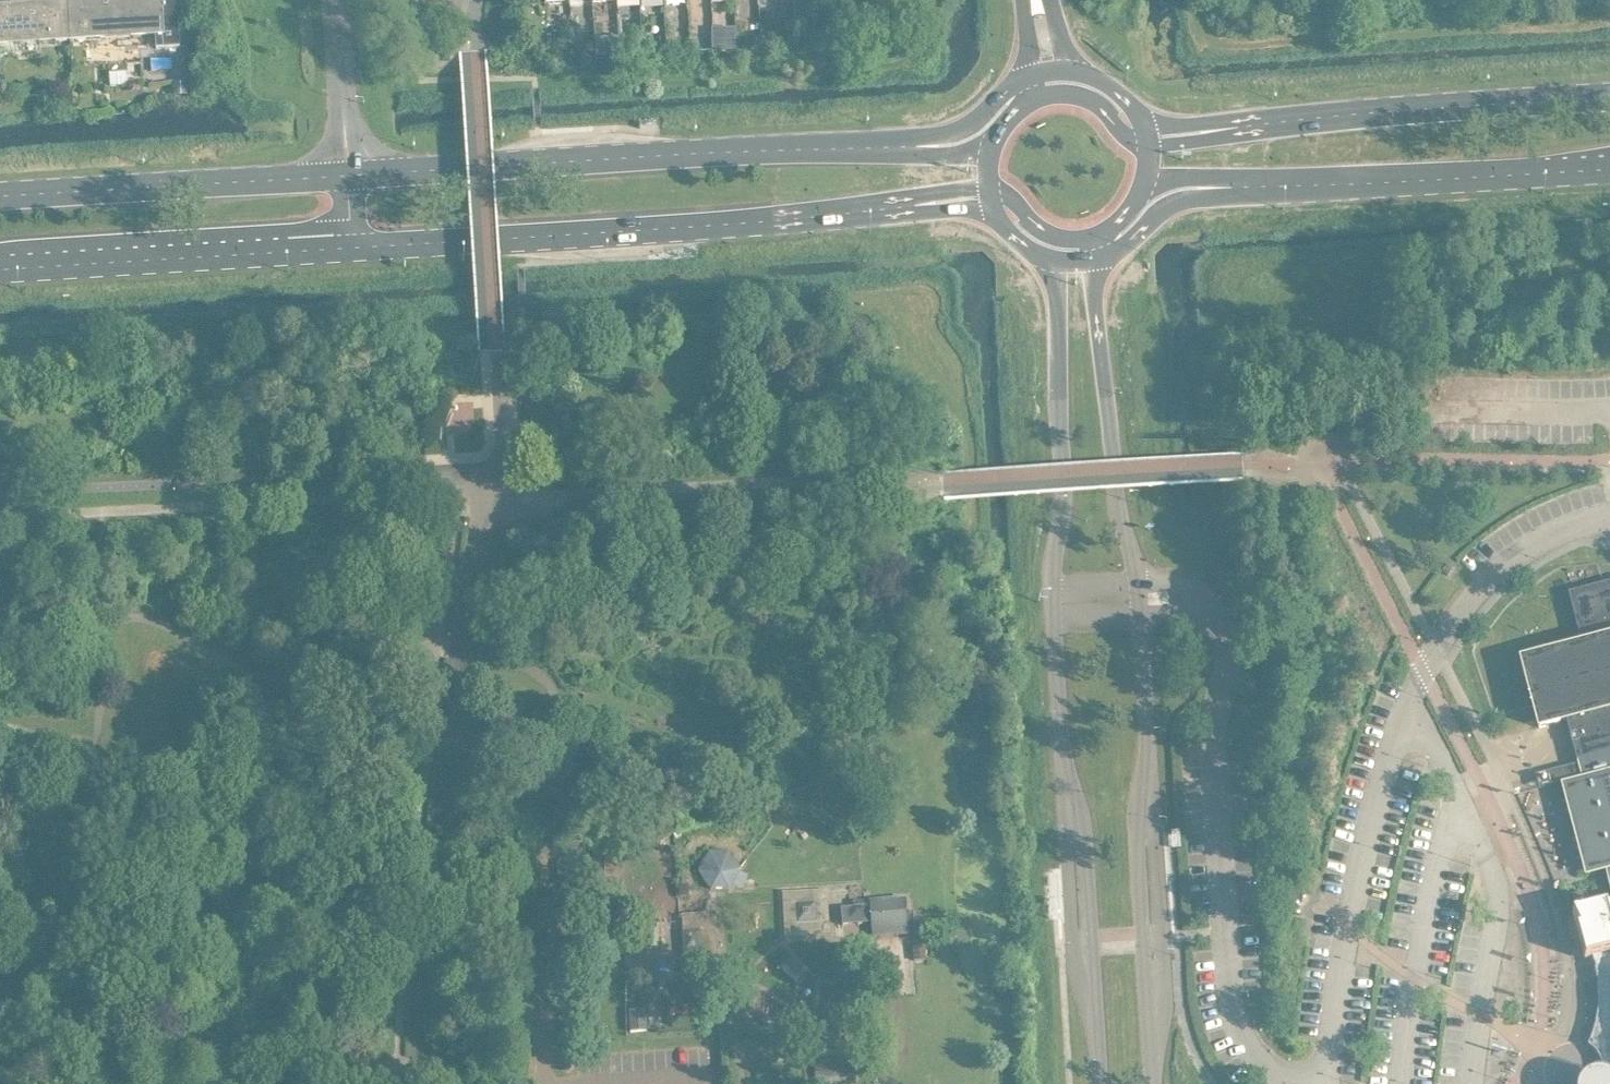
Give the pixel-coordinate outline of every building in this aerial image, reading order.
[(0,2),(0,41),(43,38),(44,40),(74,38),(72,0),(38,0),(0,2)] [(74,38),(104,37),(104,34),(159,31),(159,33),(158,33),(159,46),(183,44),(181,18),(185,18),(184,0),(72,0),(74,38)] [(738,27),(715,28),(716,44),(716,46),(716,49),(739,49),(739,45),(738,43),(738,27)] [(621,36),(612,37),(612,50),(613,55),(622,55),(622,50),(621,36)] [(638,39),(624,40),(624,50),(624,53),(639,52),(639,49),(638,39)] [(590,42),(585,48),(585,52),(586,54),(597,54),(597,51),(597,42),(590,42)] [(192,80),(175,81),(176,96),(194,95),(192,80)] [(1576,595),(1589,645),(1525,662),(1542,726),(1572,718),(1582,756),(1588,781),(1568,786),(1590,871),(1609,866),(1609,586),(1576,595)] [(717,886),(735,885),(740,876),(741,876),(743,869),(745,866),(740,856),(733,848),(714,849),(707,858),(703,869),(709,879),(717,886)] [(877,901),(879,923),(912,921),(910,898),(877,901)] [(798,903),(799,921),(817,920),(816,902),(798,903)] [(1575,912),(1583,927),(1588,940),(1595,956),(1599,967),(1598,967),(1599,975),(1601,986),(1601,997),(1600,1007),(1599,1016),(1597,1027),(1593,1036),(1590,1044),(1594,1047),(1598,1051),(1601,1055),(1603,1061),(1604,1067),(1604,1073),(1602,1083),(1609,1083),(1609,902),(1575,912)] [(688,930),(689,950),(707,950),(706,930),(688,930)] [(918,947),(919,958),(929,958),(929,946),(918,947)] [(785,967),(799,981),(800,981),(807,973),(792,959),(785,967)] [(649,1008),(632,1009),(633,1031),(650,1030),(649,1008)] [(818,1083),(858,1083),(857,1060),(817,1062),(818,1083)] [(802,1083),(814,1083),(813,1066),(800,1067),(802,1083)] [(875,1072),(876,1083),(884,1083),(883,1071),(875,1072)]
